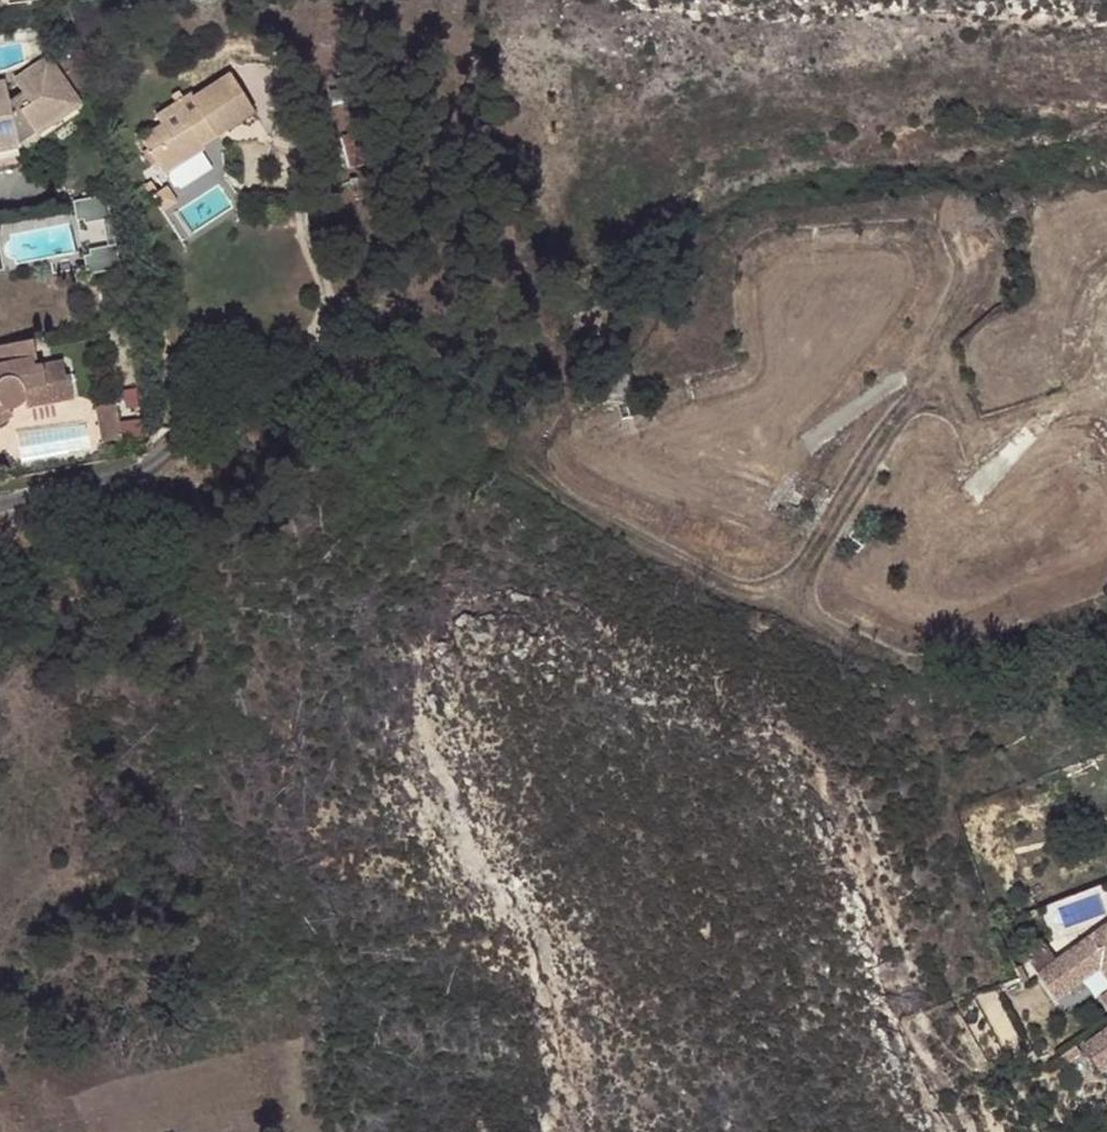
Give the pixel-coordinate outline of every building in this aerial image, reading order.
[(12,144),(72,100),(41,56),(9,77),(18,90),(3,98),(0,86),(0,145),(12,144)] [(161,124),(139,138),(169,186),(210,159),(202,147),(255,113),(228,73),(192,96),(190,92),(173,104),(188,127),(170,138),(161,124)] [(16,166),(12,144),(0,145),(0,168),(16,166)] [(166,186),(151,197),(161,213),(176,202),(166,186)] [(106,213),(105,203),(104,196),(79,201),(82,217),(106,213)] [(0,344),(0,410),(8,405),(24,395),(31,407),(73,400),(68,377),(63,377),(59,363),(36,368),(29,337),(0,344)] [(138,395),(100,400),(106,439),(144,433),(138,395)] [(8,405),(0,410),(0,424),(13,415),(8,405)] [(1061,956),(1044,968),(1063,992),(1105,961),(1106,964),(1106,922),(1061,956)] [(1049,939),(1030,953),(1041,969),(1044,968),(1061,956),(1049,939)] [(1087,1040),(1105,1067),(1106,1066),(1106,1027),(1087,1040)]
